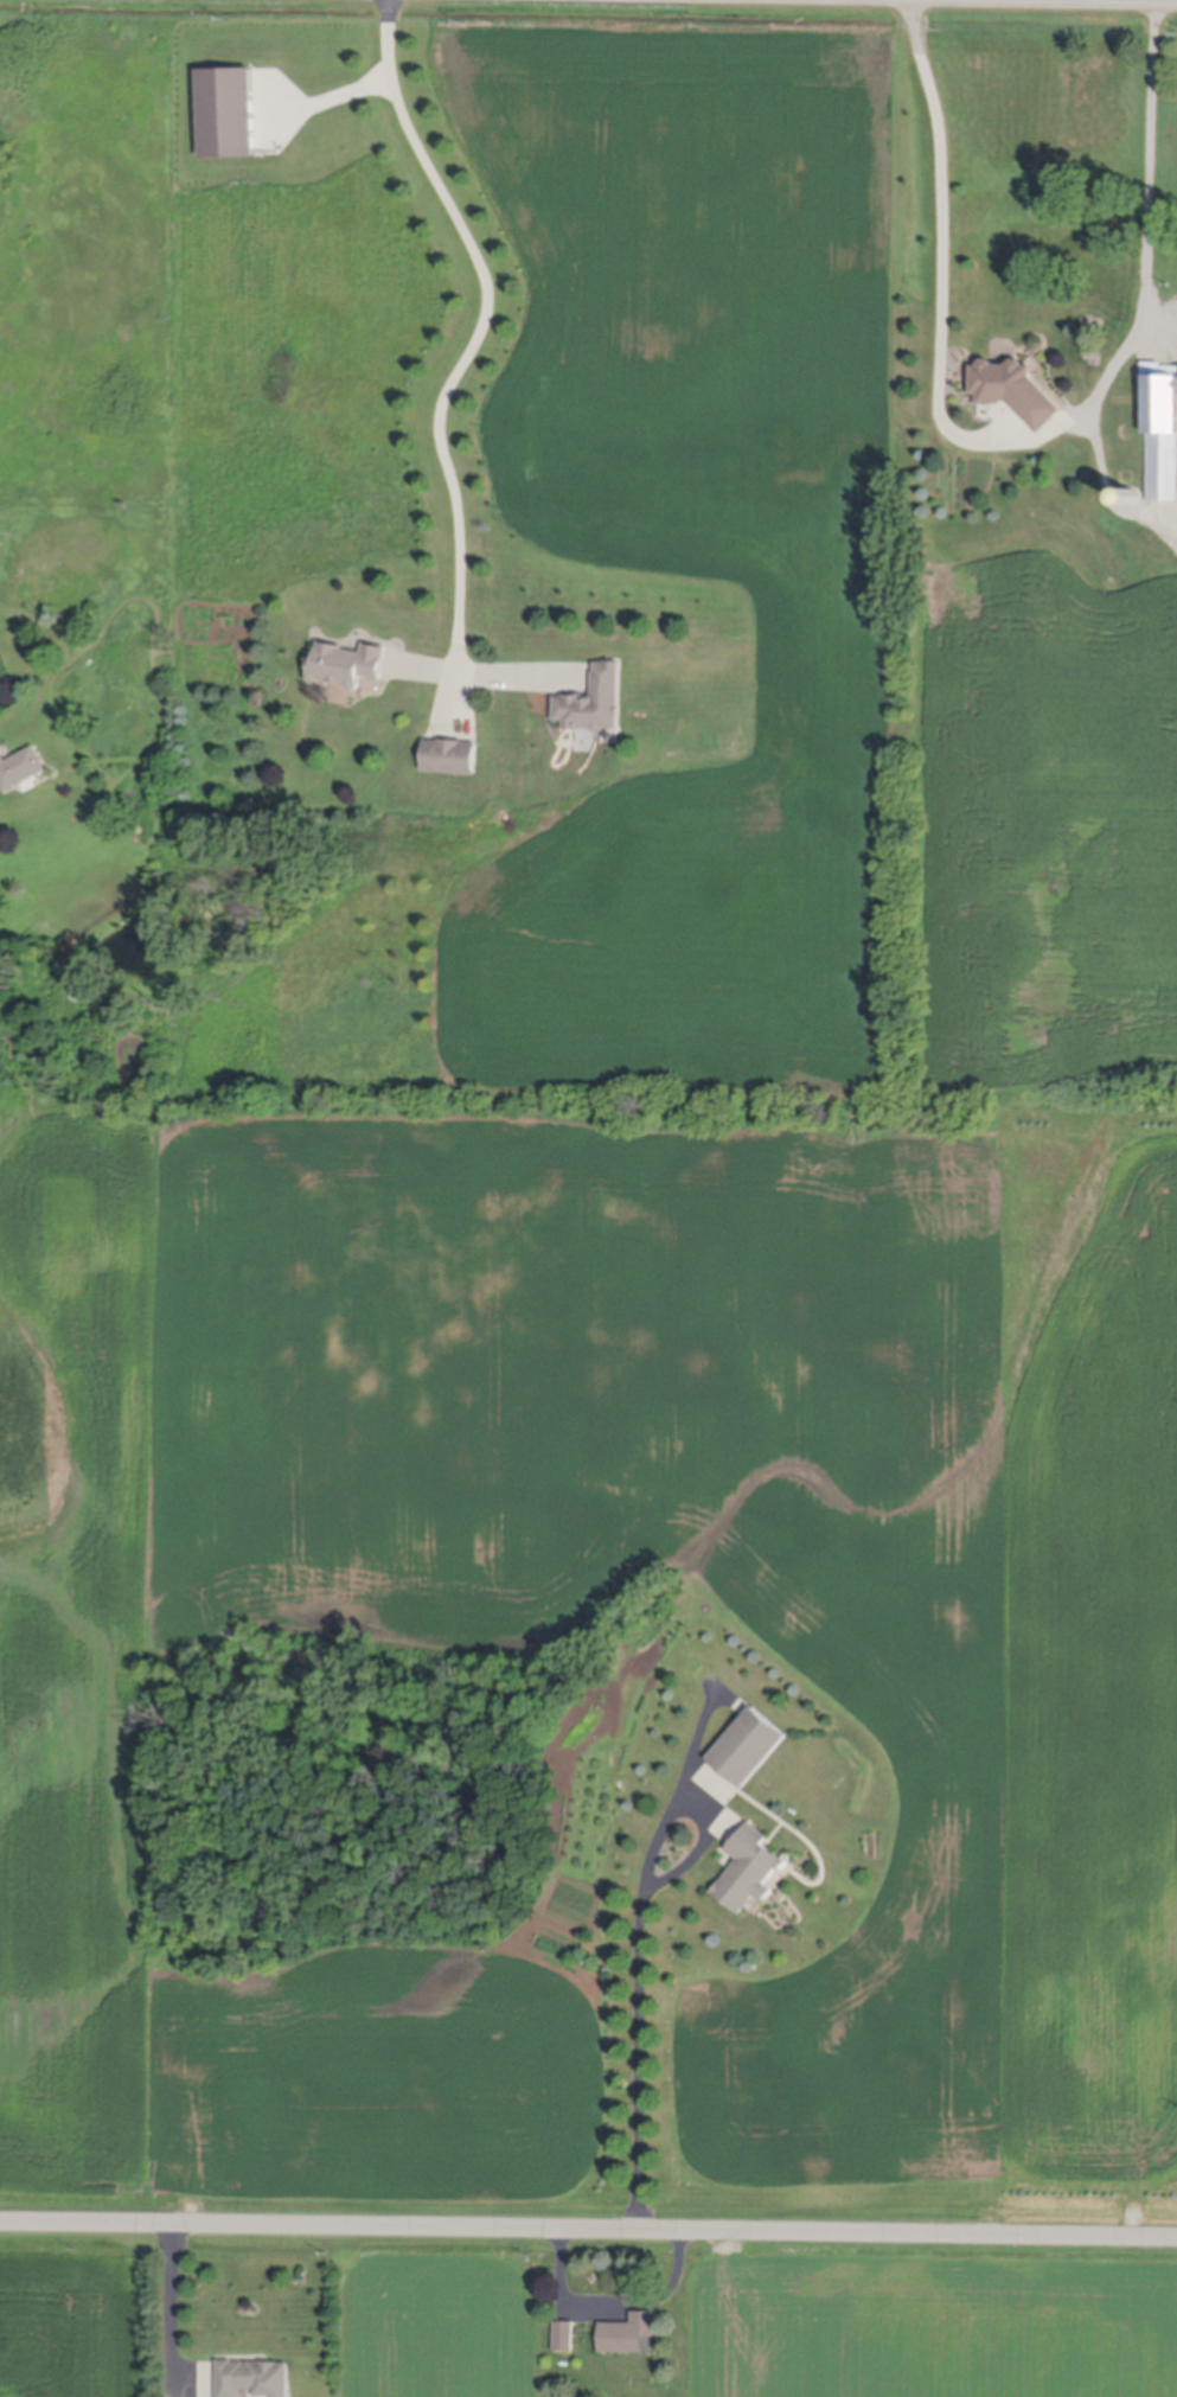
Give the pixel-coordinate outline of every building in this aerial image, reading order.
[(200,154),(198,65),(252,63),(255,152),(200,154)] [(970,390),(971,362),(978,362),(978,358),(981,356),(990,354),(993,360),(1006,360),(1011,356),(1019,356),(1024,362),(1031,362),(1030,373),(1062,408),(1037,430),(1006,398),(1000,398),(1000,401),(993,401),(993,402),(977,401),(977,391),(970,390)] [(1159,362),(1176,363),(1176,499),(1145,498),(1146,428),(1145,428),(1145,372),(1141,372),(1141,358),(1159,358),(1159,362)] [(1138,500),(1138,501),(1137,501),(1137,503),(1136,503),(1136,504),(1134,504),(1133,504),(1132,505),(1131,505),(1130,505),(1128,505),(1127,505),(1126,504),(1125,504),(1124,503),(1122,503),(1122,501),(1121,501),(1121,500),(1121,499),(1120,499),(1120,498),(1120,497),(1120,496),(1120,494),(1120,493),(1120,492),(1120,491),(1121,490),(1121,488),(1122,488),(1122,487),(1124,487),(1124,486),(1125,486),(1126,486),(1126,485),(1127,485),(1128,485),(1130,485),(1131,485),(1132,485),(1133,485),(1133,486),(1134,486),(1136,487),(1137,487),(1137,488),(1138,488),(1138,490),(1138,491),(1139,491),(1139,492),(1139,493),(1139,494),(1139,496),(1139,497),(1139,498),(1139,499),(1138,499),(1138,500)] [(320,638),(345,643),(345,646),(363,650),(365,640),(389,645),(382,677),(363,673),(360,684),(356,688),(351,688),(346,683),(341,682),(341,680),(332,679),(320,678),(318,680),(312,679),(309,676),(312,659),(309,659),(311,648),(318,651),(320,638)] [(595,730),(593,727),(581,727),(564,727),(565,718),(555,718),(556,693),(565,693),(565,692),(577,692),(577,691),(587,691),(587,693),(593,695),(593,670),(595,670),(595,659),(606,659),(620,659),(620,704),(620,727),(619,727),(618,742),(602,742),(602,730),(595,730)] [(423,769),(426,737),(439,739),(439,737),(462,739),(462,741),(476,741),(475,772),(423,769)] [(6,790),(0,780),(0,746),(6,759),(36,743),(49,767),(6,790)] [(69,997),(73,987),(82,992),(78,1001),(69,997)] [(709,1758),(754,1706),(789,1737),(744,1789),(709,1758)] [(714,1892),(738,1860),(727,1849),(736,1837),(738,1839),(750,1822),(769,1837),(765,1843),(788,1862),(781,1872),(779,1869),(767,1884),(774,1890),(765,1903),(757,1896),(742,1915),(714,1892)] [(601,2324),(632,2324),(632,2312),(657,2312),(657,2354),(600,2353),(601,2324)] [(555,2322),(575,2322),(574,2352),(555,2352),(555,2322)] [(289,2364),(290,2396),(258,2396),(257,2391),(242,2391),(242,2396),(218,2396),(217,2360),(234,2360),(234,2363),(247,2363),(247,2364),(249,2364),(249,2363),(268,2363),(268,2364),(280,2364),(289,2364)]
